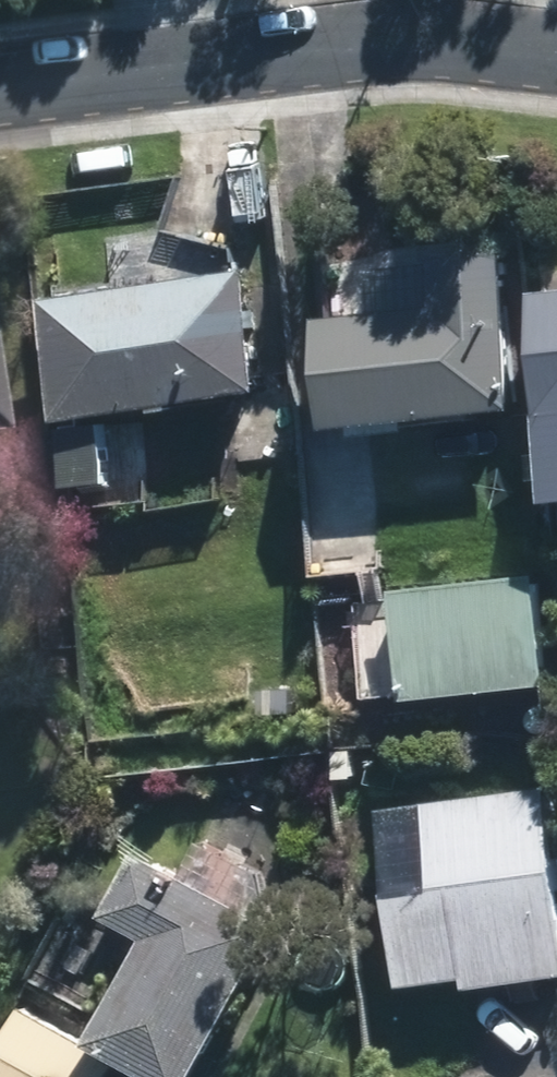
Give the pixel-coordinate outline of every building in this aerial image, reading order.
[(507,393),(494,255),(441,260),(446,314),(324,326),(332,409),(507,393)] [(236,275),(49,301),(63,401),(250,376),(236,275)] [(539,294),(556,457),(556,292),(539,294)] [(385,461),(309,467),(315,537),(391,531),(385,461)] [(403,590),(416,698),(550,682),(537,573),(403,590)] [(390,800),(408,981),(473,975),(474,989),(556,981),(556,784),(390,800)] [(262,928),(136,866),(115,907),(146,923),(95,1027),(189,1074),(262,928)] [(22,1015),(0,1051),(0,1076),(93,1076),(102,1062),(22,1015)]
